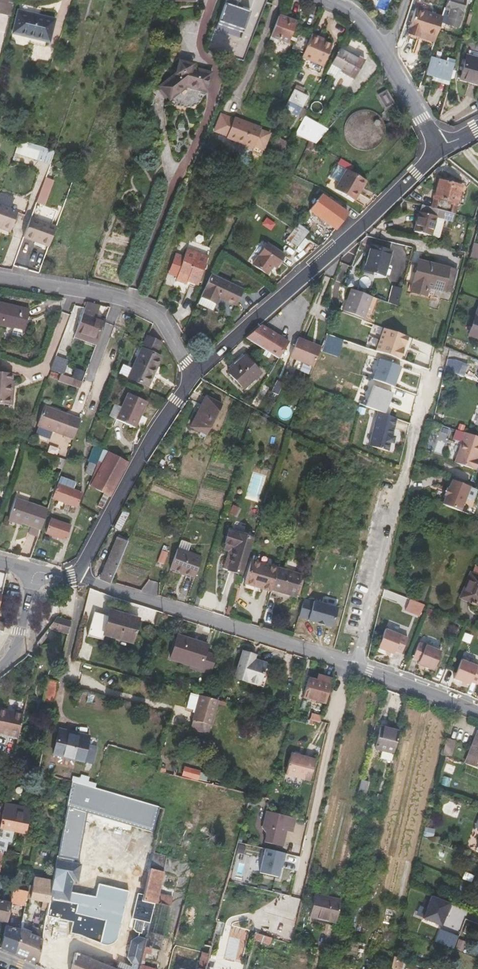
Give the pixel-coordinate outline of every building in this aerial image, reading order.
[(10,16),(14,0),(4,0),(3,2),(0,1),(0,14),(10,16)] [(445,7),(452,9),(449,18),(447,23),(457,26),(465,0),(448,0),(445,7)] [(243,33),(252,11),(227,2),(219,24),(243,33)] [(443,16),(449,18),(452,9),(445,7),(443,16)] [(417,8),(409,33),(435,42),(443,16),(417,8)] [(18,11),(13,34),(49,42),(54,19),(18,11)] [(289,43),(297,22),(280,16),(272,37),(289,43)] [(297,35),(291,49),(302,54),(308,40),(297,35)] [(317,41),(318,38),(310,35),(308,40),(302,54),(300,58),(312,63),(321,43),(317,41)] [(322,67),(330,47),(321,43),(312,63),(322,67)] [(340,49),(331,65),(354,78),(363,63),(340,49)] [(460,77),(477,82),(477,59),(466,55),(460,77)] [(433,73),(436,74),(434,79),(448,83),(454,63),(433,57),(432,56),(428,72),(433,73)] [(169,99),(186,86),(205,92),(210,74),(191,68),(191,65),(180,61),(176,74),(160,86),(169,99)] [(288,112),(297,116),(306,98),(301,95),(303,90),(295,86),(284,107),(289,110),(288,112)] [(386,91),(378,95),(385,107),(393,103),(386,91)] [(371,111),(368,110),(364,110),(361,110),(357,111),(354,113),(351,115),(348,117),(346,120),(345,124),(344,127),(343,131),(344,134),(345,138),(347,141),(349,144),(352,146),(355,148),(358,150),(362,150),(365,151),(369,150),(372,149),(375,147),(378,145),(381,142),(382,139),(384,135),(384,132),(384,128),(383,124),(382,121),(380,118),(378,115),(375,113),(371,111)] [(226,137),(226,138),(231,140),(238,122),(233,120),(232,121),(220,116),(215,130),(227,134),(226,137)] [(249,124),(248,126),(238,122),(231,140),(252,148),(259,129),(249,124)] [(253,148),(260,129),(259,129),(252,148),(253,148)] [(297,129),(295,134),(309,141),(315,144),(318,139),(297,129)] [(281,152),(286,144),(275,138),(272,147),(281,152)] [(54,152),(21,140),(17,152),(50,164),(54,152)] [(305,148),(311,151),(315,144),(309,141),(305,148)] [(340,182),(347,170),(339,166),(332,178),(340,182)] [(336,189),(355,200),(362,190),(360,189),(365,180),(347,170),(340,182),(336,189)] [(461,187),(438,180),(431,208),(454,214),(461,187)] [(309,210),(335,230),(347,214),(321,195),(309,210)] [(30,199),(22,196),(17,212),(23,214),(30,199)] [(12,210),(14,205),(0,200),(0,206),(12,210)] [(443,219),(452,221),(454,214),(431,208),(421,205),(414,230),(414,231),(438,238),(443,219)] [(17,212),(12,210),(0,206),(0,226),(2,227),(1,229),(9,232),(17,212)] [(49,244),(55,227),(30,218),(23,238),(35,242),(36,239),(49,244)] [(308,233),(298,226),(294,231),(304,238),(308,233)] [(291,241),(297,246),(304,238),(294,231),(286,240),(290,243),(291,241)] [(267,244),(252,264),(266,275),(273,266),(275,268),(284,256),(267,244)] [(384,275),(391,251),(371,246),(364,270),(384,275)] [(176,280),(187,250),(186,249),(183,257),(177,276),(175,280),(176,280)] [(187,250),(176,280),(186,284),(188,281),(196,284),(207,257),(187,250)] [(177,276),(183,257),(174,254),(167,273),(177,276)] [(197,285),(207,257),(196,284),(197,285)] [(426,296),(428,288),(434,289),(440,266),(419,260),(410,291),(426,296)] [(443,291),(449,268),(440,266),(434,289),(443,291)] [(234,305),(242,289),(211,274),(200,296),(216,304),(219,298),(234,305)] [(397,304),(402,288),(393,285),(388,301),(397,304)] [(343,312),(363,320),(372,296),(351,289),(343,312)] [(197,303),(213,310),(216,304),(200,296),(197,303)] [(88,300),(86,303),(83,312),(94,316),(99,304),(88,300)] [(23,330),(24,331),(29,310),(0,303),(0,324),(15,328),(23,330)] [(469,335),(477,339),(477,308),(469,335)] [(81,317),(76,315),(78,311),(74,309),(65,332),(74,335),(81,317)] [(94,316),(83,312),(76,333),(97,340),(104,322),(94,318),(94,316)] [(264,327),(261,325),(246,338),(279,358),(288,342),(264,327)] [(23,330),(15,328),(13,336),(21,338),(23,330)] [(400,358),(408,336),(385,328),(376,350),(400,358)] [(76,333),(74,337),(95,345),(97,340),(76,333)] [(147,336),(132,369),(128,378),(147,387),(161,357),(154,354),(160,342),(147,336)] [(322,350),(338,354),(342,340),(325,336),(322,350)] [(299,361),(296,368),(310,374),(321,347),(298,338),(290,357),(299,361)] [(244,356),(228,372),(244,389),(260,373),(244,356)] [(66,358),(61,373),(75,378),(80,363),(66,358)] [(393,386),(400,366),(380,358),(373,378),(393,386)] [(455,360),(446,361),(444,369),(458,375),(462,363),(455,360)] [(122,365),(118,374),(128,378),(132,369),(122,365)] [(11,390),(12,382),(12,374),(0,373),(0,405),(10,406),(10,399),(12,399),(13,391),(11,390)] [(75,378),(73,377),(61,373),(59,380),(79,387),(82,381),(80,380),(79,379),(75,378)] [(365,406),(377,411),(383,413),(391,393),(373,386),(365,406)] [(128,393),(122,408),(117,419),(135,428),(146,402),(128,393)] [(197,414),(190,427),(200,432),(206,435),(221,405),(208,398),(200,415),(197,414)] [(114,405),(109,416),(117,419),(122,408),(114,405)] [(38,426),(52,431),(73,438),(80,419),(44,406),(37,425),(38,426)] [(383,413),(377,411),(370,447),(388,451),(390,442),(392,443),(394,437),(391,436),(395,418),(383,413)] [(35,434),(49,439),(52,431),(38,426),(35,434)] [(469,458),(468,458),(475,437),(457,431),(447,461),(466,467),(469,458)] [(104,493),(98,505),(102,508),(111,492),(127,463),(102,450),(88,485),(104,493)] [(90,474),(95,464),(89,462),(84,472),(90,474)] [(70,489),(72,490),(75,481),(73,480),(60,475),(56,484),(70,489)] [(469,516),(477,491),(451,481),(448,490),(447,489),(444,497),(445,497),(442,506),(469,516)] [(56,484),(51,498),(58,500),(62,502),(65,503),(70,489),(56,484)] [(72,490),(70,489),(65,503),(76,507),(81,493),(72,490)] [(19,491),(17,496),(29,500),(30,495),(19,491)] [(15,498),(8,518),(40,529),(47,510),(15,498)] [(123,510),(114,527),(120,530),(129,514),(123,510)] [(51,519),(46,533),(52,535),(53,535),(58,522),(51,519)] [(58,522),(53,535),(56,536),(65,539),(70,526),(58,522)] [(253,538),(229,530),(225,543),(235,546),(228,570),(241,574),(253,538)] [(128,542),(118,537),(100,579),(110,583),(128,542)] [(193,578),(201,557),(190,553),(193,545),(182,541),(179,549),(178,549),(170,570),(193,578)] [(229,551),(223,569),(228,570),(235,546),(225,543),(223,549),(229,551)] [(119,563),(149,574),(154,560),(125,549),(119,563)] [(163,563),(168,552),(163,550),(158,561),(163,563)] [(251,562),(245,584),(272,592),(272,590),(278,569),(251,562)] [(295,597),(302,576),(278,569),(272,590),(295,597)] [(472,573),(470,573),(460,598),(477,605),(477,576),(472,573)] [(299,615),(332,627),(338,609),(314,600),(313,602),(305,599),(299,615)] [(407,612),(422,618),(427,606),(412,600),(407,612)] [(101,640),(103,635),(132,643),(138,619),(109,610),(108,616),(93,612),(87,636),(101,640)] [(57,616),(49,628),(69,634),(71,621),(57,616)] [(401,655),(407,639),(385,631),(378,650),(393,656),(395,653),(401,655)] [(40,645),(46,637),(43,634),(37,642),(40,645)] [(200,668),(210,671),(215,655),(204,652),(207,645),(177,636),(170,658),(191,665),(200,668)] [(434,671),(441,652),(419,643),(413,660),(419,662),(418,666),(434,671)] [(243,652),(234,678),(253,684),(254,680),(264,684),(270,665),(254,659),(255,656),(243,652)] [(462,659),(454,679),(470,685),(472,681),(477,683),(477,665),(462,659)] [(200,668),(191,665),(190,668),(209,674),(210,671),(200,668)] [(309,679),(304,697),(325,704),(331,680),(318,676),(317,680),(309,679)] [(43,701),(54,703),(58,680),(47,678),(43,701)] [(191,729),(208,734),(217,700),(213,699),(191,693),(187,708),(195,711),(191,729)] [(5,713),(6,710),(0,709),(0,733),(18,737),(22,716),(14,715),(5,713)] [(321,716),(311,714),(308,724),(311,725),(313,720),(319,722),(321,716)] [(380,728),(375,749),(381,750),(393,753),(398,732),(380,728)] [(85,747),(88,737),(59,729),(53,754),(91,763),(95,749),(85,747)] [(466,764),(477,769),(477,733),(466,764)] [(450,756),(454,740),(446,738),(442,754),(450,756)] [(391,761),(393,753),(381,750),(379,759),(391,761)] [(290,754),(285,774),(282,783),(299,788),(301,778),(309,780),(315,761),(290,754)] [(192,772),(177,768),(176,775),(190,778),(192,772)] [(89,777),(81,774),(79,779),(78,783),(86,785),(87,781),(89,777)] [(365,797),(368,782),(361,780),(357,795),(359,795),(365,797)] [(84,811),(152,831),(159,806),(94,787),(86,785),(78,783),(71,781),(67,806),(84,811)] [(30,810),(4,805),(2,811),(29,816),(30,810)] [(74,863),(84,811),(67,806),(57,859),(74,863)] [(29,816),(2,811),(0,824),(0,851),(2,851),(4,852),(6,841),(10,841),(12,830),(25,833),(29,816)] [(296,817),(267,811),(263,827),(268,829),(265,842),(284,846),(288,826),(294,828),(296,817)] [(286,853),(266,849),(260,873),(279,877),(281,867),(282,861),(284,862),(286,853)] [(172,898),(157,894),(166,857),(153,854),(143,894),(142,901),(155,904),(152,913),(144,947),(160,950),(172,898)] [(69,933),(83,935),(102,944),(110,945),(116,940),(128,892),(98,884),(95,897),(71,892),(72,880),(78,881),(81,865),(74,863),(57,859),(53,882),(48,909),(47,910),(46,916),(65,919),(71,921),(69,933)] [(43,902),(41,909),(47,910),(48,909),(53,882),(34,878),(30,899),(43,902)] [(27,892),(13,888),(10,902),(10,903),(24,906),(26,898),(27,892)] [(140,966),(144,947),(152,913),(155,904),(142,901),(143,894),(137,893),(132,918),(135,919),(133,929),(138,933),(137,937),(130,940),(126,957),(130,964),(131,964),(131,966),(130,968),(139,968),(140,966)] [(336,919),(340,901),(314,895),(309,916),(318,918),(318,916),(336,919)] [(422,918),(440,925),(449,904),(431,896),(422,918)] [(6,922),(10,903),(10,902),(0,900),(0,921),(6,922)] [(0,947),(0,948),(15,955),(20,929),(5,925),(0,947)] [(34,928),(33,935),(20,929),(15,955),(37,964),(41,944),(42,940),(45,925),(42,925),(41,929),(34,928)] [(211,946),(203,945),(198,968),(205,968),(211,946)] [(74,954),(70,968),(113,968),(92,960),(79,954),(74,954)] [(390,964),(399,968),(403,959),(392,955),(390,964)] [(109,958),(94,956),(92,960),(113,968),(130,968),(131,966),(109,958)]
